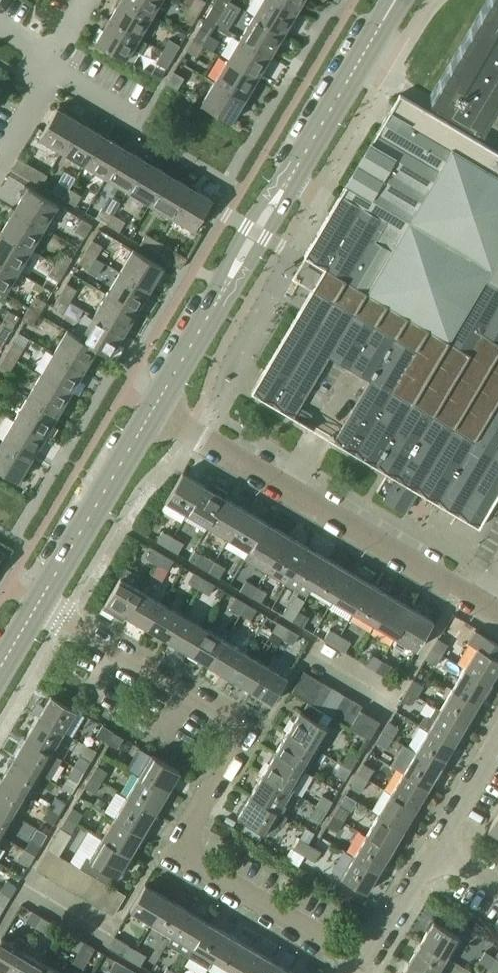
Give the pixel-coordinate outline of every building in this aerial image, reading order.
[(109,19),(139,37),(152,14),(127,0),(120,0),(109,19)] [(152,14),(160,0),(127,0),(152,14)] [(199,13),(206,1),(204,0),(192,0),(188,7),(199,13)] [(222,12),(229,1),(228,0),(216,0),(212,6),(222,12)] [(283,33),(296,11),(278,0),(262,0),(253,15),(283,33)] [(296,11),(302,0),(278,0),(296,11)] [(481,124),(497,95),(497,0),(485,0),(429,94),(481,124)] [(182,18),(192,24),(199,13),(188,7),(182,18)] [(240,37),(270,55),(283,33),(253,15),(240,37)] [(96,41),(125,59),(133,47),(140,51),(145,42),(138,37),(139,37),(109,19),(96,41)] [(193,39),(203,45),(210,33),(200,27),(193,39)] [(227,59),(257,77),(270,55),(240,37),(227,59)] [(162,51),(173,57),(180,45),(169,39),(162,51)] [(186,50),(196,56),(203,45),(193,39),(186,50)] [(156,62),(166,68),(173,57),(162,51),(156,62)] [(214,81),(244,99),(257,77),(227,59),(214,81)] [(166,83),(177,89),(184,78),(173,72),(166,83)] [(201,104),(231,121),(244,99),(214,81),(201,104)] [(324,268),(319,276),(313,288),(264,371),(251,392),(314,429),(294,417),(306,396),(330,355),(371,378),(334,441),(388,473),(376,493),(384,498),(383,498),(405,511),(417,491),(479,527),(497,495),(497,152),(399,94),(340,194),(328,214),(322,225),(303,256),(304,256),(313,253),(314,260),(314,261),(324,267),(324,268)] [(39,137),(61,151),(79,121),(57,107),(39,137)] [(61,151),(83,164),(101,134),(79,121),(61,151)] [(83,164),(106,177),(123,147),(101,134),(83,164)] [(106,177),(127,190),(145,160),(123,147),(106,177)] [(11,168),(41,185),(47,175),(18,158),(11,168)] [(127,190),(150,203),(167,173),(145,160),(127,190)] [(150,203),(172,216),(189,186),(167,173),(150,203)] [(51,192),(63,198),(69,188),(58,181),(51,192)] [(172,216),(194,229),(212,200),(189,186),(172,216)] [(14,209),(44,227),(57,204),(27,187),(14,209)] [(63,198),(75,205),(81,195),(69,188),(63,198)] [(95,218),(107,225),(113,214),(102,207),(95,218)] [(1,231),(31,249),(44,227),(14,209),(1,231)] [(107,225),(118,231),(125,221),(113,214),(107,225)] [(74,230),(85,236),(92,225),(81,219),(74,230)] [(17,271),(31,249),(1,231),(0,232),(0,260),(17,271)] [(140,244),(151,251),(157,240),(146,234),(140,244)] [(85,251),(95,258),(102,246),(92,240),(85,251)] [(151,251),(180,268),(187,258),(157,240),(151,251)] [(119,272),(149,289),(162,267),(133,249),(119,272)] [(78,263),(88,269),(95,258),(85,251),(78,263)] [(55,263),(65,269),(72,258),(62,252),(55,263)] [(4,293),(17,271),(0,260),(0,291),(4,293)] [(48,275),(58,281),(65,269),(55,263),(48,275)] [(106,294),(136,312),(149,289),(119,272),(106,294)] [(59,295),(69,302),(76,290),(66,284),(59,295)] [(93,316),(123,333),(136,312),(106,294),(93,316)] [(52,307),(62,313),(69,302),(59,295),(52,307)] [(28,307),(39,313),(46,302),(35,296),(28,307)] [(22,319),(32,325),(39,313),(28,307),(22,319)] [(2,321),(12,327),(19,316),(9,310),(2,321)] [(96,348),(109,356),(123,333),(93,316),(80,337),(80,338),(96,348)] [(5,339),(12,327),(2,321),(0,325),(0,336),(5,339)] [(53,352),(83,370),(96,348),(80,338),(80,337),(67,329),(53,352)] [(6,354),(16,360),(23,348),(13,342),(6,354)] [(40,374),(70,392),(83,370),(53,352),(40,374)] [(9,371),(16,360),(6,354),(0,364),(0,366),(9,371)] [(27,396),(57,414),(70,392),(40,374),(27,396)] [(14,418),(44,436),(57,414),(27,396),(14,418)] [(1,440),(31,458),(44,436),(14,418),(1,440)] [(18,480),(31,458),(1,440),(0,442),(0,470),(18,480)] [(187,513),(204,485),(182,472),(165,501),(187,513)] [(204,485),(187,513),(208,526),(224,497),(225,497),(228,492),(214,484),(211,489),(204,485)] [(245,509),(225,497),(224,497),(208,526),(228,538),(245,509)] [(249,550),(266,522),(245,509),(228,538),(249,550)] [(245,558),(266,570),(287,534),(266,522),(249,550),(245,558)] [(157,541),(167,547),(173,536),(163,530),(157,541)] [(266,570),(286,583),(308,546),(287,534),(266,570)] [(167,547),(177,553),(183,543),(173,536),(167,547)] [(307,595),(312,587),(329,559),(308,546),(286,583),(307,595)] [(146,558),(157,564),(163,554),(153,548),(146,558)] [(157,564),(167,570),(173,560),(163,554),(157,564)] [(198,565),(209,571),(215,561),(204,555),(198,565)] [(312,587),(333,600),(349,571),(329,559),(312,587)] [(209,571),(219,578),(225,567),(215,561),(209,571)] [(333,600),(353,612),(370,583),(349,571),(333,600)] [(188,583),(198,589),(205,578),(194,572),(188,583)] [(117,610),(126,616),(141,590),(120,578),(102,608),(114,615),(117,610)] [(198,589),(209,595),(215,584),(205,578),(198,589)] [(240,590),(250,596),(256,586),(246,580),(240,590)] [(353,612),(374,624),(391,596),(370,583),(353,612)] [(250,596),(261,602),(267,592),(256,586),(250,596)] [(126,616),(147,628),(162,602),(141,590),(126,616)] [(374,624),(395,637),(412,608),(391,596),(374,624)] [(230,607),(240,613),(246,603),(236,597),(230,607)] [(147,628),(168,640),(183,615),(162,602),(147,628)] [(240,613),(250,619),(256,609),(246,603),(240,613)] [(282,615),(292,621),(298,610),(288,604),(282,615)] [(395,637),(416,649),(433,621),(412,608),(395,637)] [(292,621),(302,627),(308,616),(298,610),(292,621)] [(168,640),(189,653),(204,627),(183,615),(168,640)] [(271,632),(282,638),(288,628),(277,622),(271,632)] [(189,653),(210,665),(225,639),(204,627),(189,653)] [(282,638),(292,644),(298,634),(288,628),(282,638)] [(323,639),(334,645),(340,635),(330,629),(323,639)] [(464,668),(490,683),(497,670),(497,659),(492,656),(497,646),(497,644),(475,630),(468,642),(477,647),(464,668)] [(334,645),(344,651),(350,641),(340,635),(334,645)] [(432,648),(442,654),(448,644),(438,638),(432,648)] [(210,665),(230,677),(246,652),(225,639),(210,665)] [(426,659),(436,665),(442,654),(432,648),(426,659)] [(230,677),(251,690),(266,664),(246,652),(230,677)] [(365,664),(375,670),(381,660),(371,654),(365,664)] [(375,670),(386,676),(392,666),(381,660),(375,670)] [(251,690),(272,702),(288,677),(266,664),(251,690)] [(464,668),(452,689),(478,704),(490,683),(464,668)] [(292,692),(301,698),(314,677),(304,671),(292,692)] [(301,698),(311,703),(323,683),(314,677),(301,698)] [(407,690),(417,696),(423,686),(413,680),(407,690)] [(311,703),(321,709),(333,688),(323,683),(311,703)] [(321,709),(330,715),(342,694),(333,688),(321,709)] [(452,689),(440,710),(465,725),(478,704),(452,689)] [(402,699),(408,703),(412,702),(416,696),(417,696),(407,690),(402,699)] [(330,715),(340,720),(352,700),(342,694),(330,715)] [(51,695),(38,716),(64,731),(76,710),(51,695)] [(340,720),(350,726),(362,705),(352,700),(340,720)] [(419,725),(427,730),(457,748),(469,727),(465,725),(440,710),(435,707),(429,718),(427,717),(423,718),(419,725)] [(350,726),(369,738),(379,721),(360,709),(350,726)] [(300,711),(287,732),(316,749),(328,727),(300,711)] [(38,716),(26,737),(51,752),(64,731),(38,716)] [(382,732),(393,738),(399,727),(388,721),(382,732)] [(96,736),(107,742),(113,731),(102,725),(96,736)] [(415,751),(441,766),(445,769),(457,748),(427,730),(415,751)] [(113,731),(107,742),(117,748),(123,738),(113,731)] [(287,732),(275,753),(303,770),(316,749),(287,732)] [(376,742),(386,748),(393,738),(382,732),(376,742)] [(26,737),(14,758),(39,773),(40,771),(49,777),(60,757),(51,752),(26,737)] [(403,772),(428,787),(441,766),(415,751),(403,772)] [(275,753),(263,773),(291,790),(303,770),(275,753)] [(340,763),(351,769),(357,759),(346,753),(340,763)] [(151,754),(139,776),(167,792),(180,771),(151,754)] [(74,766),(84,772),(90,761),(80,755),(74,766)] [(14,758),(1,779),(27,794),(39,773),(14,758)] [(334,773),(345,779),(351,769),(340,763),(334,773)] [(358,773),(368,779),(374,769),(364,763),(358,773)] [(91,776),(101,782),(108,772),(97,765),(91,776)] [(68,776),(78,782),(84,772),(74,766),(68,776)] [(391,793),(416,808),(428,787),(403,772),(391,793)] [(263,773),(250,794),(279,811),(291,790),(263,773)] [(351,784),(362,790),(368,779),(358,773),(351,784)] [(85,786),(95,792),(101,782),(91,776),(85,786)] [(139,776),(126,796),(155,813),(167,792),(139,776)] [(0,781),(0,806),(15,815),(27,794),(1,779),(0,781)] [(378,814),(404,829),(416,808),(391,793),(378,814)] [(238,815),(266,832),(273,821),(281,826),(287,816),(279,811),(250,794),(238,815)] [(316,805),(326,811),(332,801),(322,794),(316,805)] [(126,796),(114,817),(143,834),(155,813),(126,796)] [(49,807),(60,813),(66,803),(55,797),(49,807)] [(310,815),(320,821),(326,811),(316,805),(310,815)] [(333,815),(343,821),(349,811),(339,805),(333,815)] [(2,836),(15,815),(0,806),(0,834),(2,836)] [(43,818),(54,824),(60,813),(49,807),(43,818)] [(67,817),(77,824),(83,813),(73,807),(67,817)] [(487,829),(497,836),(497,811),(487,829)] [(366,834),(391,850),(404,829),(378,814),(366,834)] [(327,825),(337,831),(343,821),(333,815),(327,825)] [(61,828),(71,834),(77,824),(67,817),(61,828)] [(114,817),(102,838),(131,855),(143,834),(114,817)] [(354,855),(379,870),(391,850),(366,834),(354,855)] [(89,859),(115,874),(118,876),(131,855),(102,838),(89,859)] [(25,849),(35,855),(41,845),(31,839),(25,849)] [(294,849),(305,855),(311,845),(300,839),(294,849)] [(305,855),(315,861),(321,851),(311,845),(305,855)] [(19,859),(29,865),(35,855),(25,849),(19,859)] [(36,870),(46,875),(58,855),(48,849),(36,870)] [(46,875),(56,881),(68,860),(58,855),(46,875)] [(341,877),(367,892),(379,870),(354,855),(341,877)] [(97,877),(106,883),(109,884),(115,874),(89,859),(86,857),(80,867),(87,871),(97,877)] [(56,881),(65,887),(77,866),(68,860),(56,881)] [(65,887),(75,892),(87,871),(80,867),(77,866),(65,887)] [(75,892),(84,898),(97,877),(87,871),(75,892)] [(84,898),(94,903),(106,883),(97,877),(84,898)] [(0,891),(11,897),(17,886),(6,880),(0,891)] [(94,903),(104,909),(116,888),(109,884),(106,883),(94,903)] [(151,922),(167,897),(145,884),(130,910),(151,922)] [(104,909),(114,915),(126,894),(116,888),(104,909)] [(11,897),(0,891),(0,915),(11,897)] [(172,935),(187,909),(167,897),(151,922),(172,935)] [(193,947),(208,922),(187,909),(172,935),(193,947)] [(26,921),(36,927),(42,917),(32,911),(26,921)] [(36,927),(47,933),(53,923),(42,917),(36,927)] [(421,942),(446,957),(459,936),(433,921),(421,942)] [(214,959),(229,934),(208,922),(193,947),(188,955),(209,968),(214,959)] [(234,972),(250,946),(229,934),(214,959),(234,972)] [(68,946),(78,952),(84,941),(74,935),(68,946)] [(119,953),(130,959),(136,949),(114,936),(108,947),(119,953)] [(22,950),(1,937),(0,939),(0,972),(9,972),(22,950)] [(78,952),(88,958),(94,947),(84,941),(78,952)] [(425,972),(437,972),(446,957),(421,942),(408,963),(425,972)] [(270,959),(250,946),(234,972),(236,972),(262,972),(270,959)] [(130,959),(140,965),(146,955),(136,949),(130,959)] [(43,962),(22,950),(9,972),(37,972),(43,962)] [(479,962),(489,968),(495,957),(485,951),(479,962)] [(497,972),(497,959),(495,957),(489,968),(497,972)] [(291,971),(270,959),(262,972),(290,972),(291,971)] [(114,972),(122,972),(126,966),(115,960),(109,970),(114,972)] [(43,962),(37,972),(61,972),(43,962)] [(408,963),(403,972),(425,972),(408,963)]
